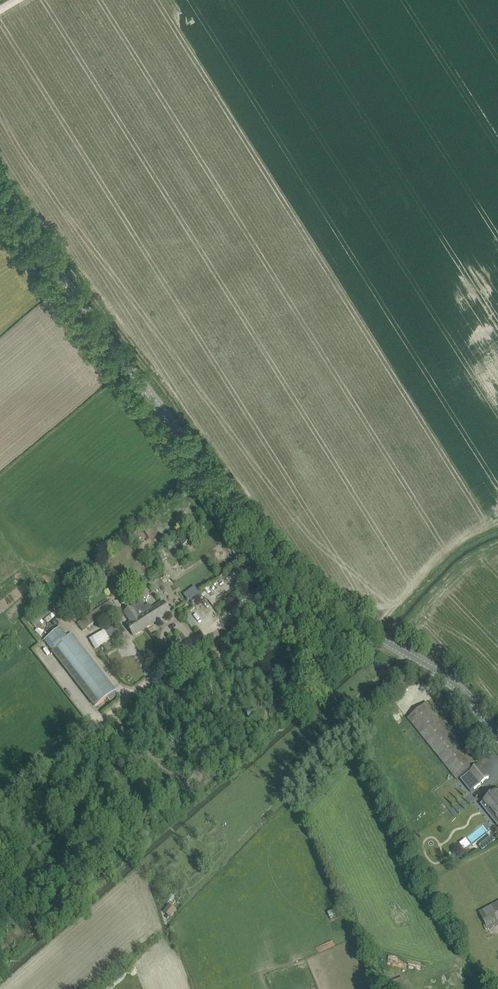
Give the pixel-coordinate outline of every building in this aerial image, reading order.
[(196,581),(198,587),(210,581),(207,576),(196,581)] [(197,589),(186,597),(189,601),(190,600),(195,596),(200,593),(197,589)] [(132,607),(146,628),(170,612),(167,608),(168,608),(165,603),(165,604),(163,601),(152,608),(149,604),(145,606),(142,601),(140,603),(132,607)] [(77,623),(82,631),(114,610),(109,602),(77,623)] [(146,628),(132,607),(124,613),(130,622),(127,624),(134,636),(146,628)] [(94,649),(102,644),(106,651),(120,643),(116,636),(123,632),(118,623),(116,624),(115,621),(110,624),(112,626),(105,630),(89,639),(94,649)] [(44,640),(95,706),(115,690),(71,633),(67,636),(60,627),(44,640)] [(418,709),(407,717),(453,775),(457,779),(476,764),(426,702),(418,709)] [(478,766),(460,780),(470,792),(488,778),(478,766)] [(481,803),(486,810),(494,819),(497,816),(497,790),(490,796),(485,800),(484,801),(481,803)] [(447,859),(452,866),(463,857),(459,850),(447,859)] [(488,930),(497,925),(497,902),(478,912),(488,930)] [(170,906),(164,913),(170,918),(175,913),(176,911),(170,906)] [(402,977),(383,984),(385,988),(407,988),(402,977)]
